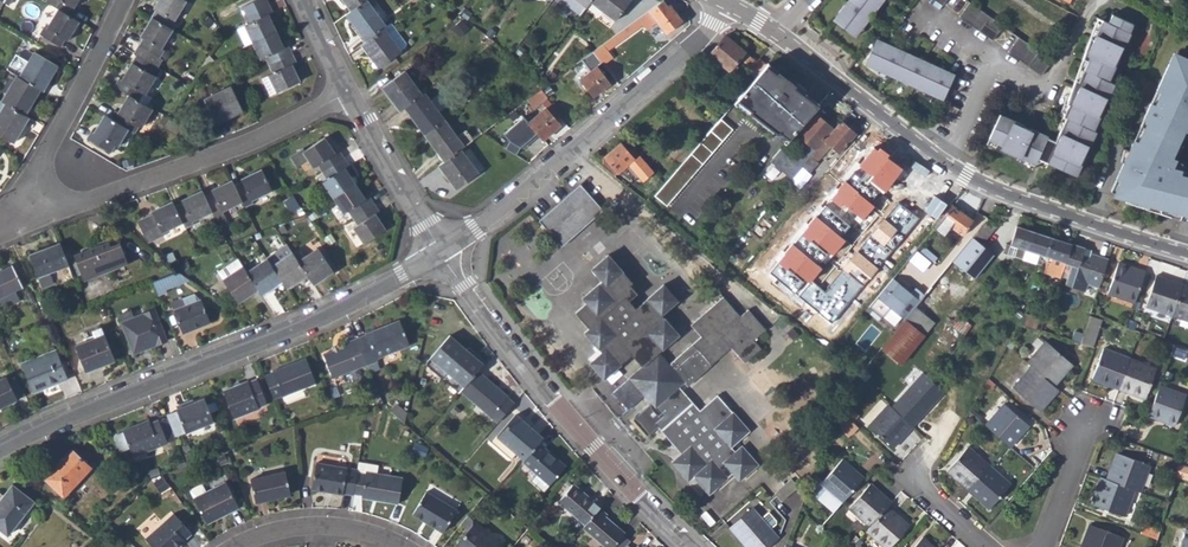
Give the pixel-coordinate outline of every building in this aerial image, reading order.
[(78,0),(48,0),(47,2),(58,8),(67,14),(71,6),(74,7),(78,0)] [(153,17),(173,29),(177,22),(174,20),(185,1),(184,0),(160,0),(155,9),(157,10),(153,17)] [(245,46),(253,42),(276,31),(268,14),(272,12),(266,0),(257,0),(243,7),(250,23),(237,30),(245,46)] [(350,11),(365,0),(342,0),(350,11)] [(366,40),(386,25),(374,9),(376,3),(374,0),(365,0),(350,11),(346,14),(366,40)] [(580,14),(586,7),(576,0),(567,0),(565,3),(580,14)] [(591,1),(616,20),(630,0),(591,0),(591,1)] [(663,0),(661,0),(648,10),(666,33),(682,19),(670,3),(667,5),(663,0)] [(845,5),(842,2),(834,12),(846,29),(855,23),(857,24),(862,19),(858,15),(873,3),(875,4),(878,0),(851,0),(845,5)] [(858,15),(862,19),(875,4),(873,3),(858,15)] [(993,42),(1003,27),(971,3),(960,18),(993,42)] [(67,40),(78,20),(67,14),(58,8),(47,29),(44,27),(40,36),(60,47),(64,39),(67,40)] [(830,17),(850,33),(857,24),(855,23),(846,29),(834,12),(830,17)] [(1037,157),(1046,160),(1048,156),(1077,169),(1085,153),(1083,152),(1086,146),(1088,146),(1095,129),(1093,127),(1103,106),(1101,105),(1105,98),(1106,98),(1113,82),(1109,80),(1121,57),(1118,56),(1121,49),(1123,49),(1131,33),(1129,31),(1133,23),(1111,14),(1107,22),(1101,19),(1093,38),(1089,36),(1080,57),(1084,59),(1072,84),(1069,83),(1061,101),(1062,102),(1057,115),(1059,116),(1054,127),(1048,140),(1041,136),(1042,134),(1026,127),(1024,129),(1019,126),(1020,124),(994,111),(983,136),(990,140),(988,145),(1009,155),(1011,152),(1034,163),(1037,157)] [(143,39),(135,53),(137,55),(158,67),(161,59),(159,58),(163,50),(161,49),(173,29),(153,17),(141,37),(143,39)] [(643,23),(639,17),(594,51),(603,64),(613,55),(608,50),(643,23)] [(395,29),(390,22),(386,25),(366,40),(361,44),(374,60),(378,66),(380,68),(402,51),(401,49),(389,34),(395,29)] [(389,34),(401,49),(405,46),(406,43),(395,29),(389,34)] [(265,57),(269,64),(292,53),(288,46),(284,48),(276,31),(253,42),(261,59),(265,57)] [(748,71),(755,78),(766,66),(767,64),(759,58),(757,61),(725,35),(707,57),(706,59),(717,68),(721,64),(730,71),(740,58),(742,61),(744,60),(752,66),(748,71)] [(863,60),(872,65),(874,63),(866,56),(880,38),(874,35),(863,60)] [(874,63),(872,65),(878,68),(883,62),(899,75),(897,77),(901,79),(905,73),(922,86),(920,88),(939,97),(929,87),(936,92),(947,78),(936,69),(939,66),(926,60),(922,65),(912,58),(915,54),(902,48),(898,53),(889,46),(891,43),(880,38),(866,56),(874,63)] [(1042,77),(1053,63),(1020,39),(1009,53),(1042,77)] [(889,46),(898,53),(902,48),(891,43),(889,46)] [(46,81),(48,82),(57,66),(35,52),(20,78),(40,90),(41,90),(46,81)] [(1174,52),(1169,64),(1173,66),(1178,54),(1174,52)] [(296,62),(292,53),(269,64),(273,73),(269,75),(277,92),(300,81),(292,64),(296,62)] [(611,82),(599,67),(589,54),(583,59),(590,70),(580,78),(593,96),(611,82)] [(912,58),(922,65),(926,60),(915,54),(912,58)] [(1175,160),(1182,145),(1178,143),(1184,130),(1187,132),(1187,59),(1178,54),(1173,66),(1169,64),(1157,90),(1161,92),(1155,104),(1151,102),(1116,178),(1120,180),(1115,192),(1167,216),(1179,219),(1179,218),(1187,220),(1187,164),(1175,160)] [(132,63),(156,76),(160,68),(158,67),(137,55),(132,63)] [(1069,83),(1072,84),(1084,59),(1080,57),(1069,83)] [(878,68),(897,77),(899,75),(883,62),(878,68)] [(156,76),(132,63),(122,80),(120,79),(115,87),(129,95),(147,106),(151,99),(145,95),(156,76)] [(778,75),(766,66),(755,78),(738,98),(752,109),(750,111),(778,132),(779,130),(792,114),(789,112),(803,95),(794,88),(796,86),(780,73),(778,75)] [(929,87),(939,97),(950,71),(939,66),(936,69),(947,78),(936,92),(929,87)] [(383,87),(400,111),(405,107),(422,95),(404,71),(383,87)] [(901,79),(920,88),(922,86),(905,73),(901,79)] [(29,105),(31,106),(40,90),(20,78),(17,76),(2,102),(5,103),(24,115),(29,105)] [(231,86),(204,99),(216,123),(243,111),(231,86)] [(794,88),(803,95),(789,112),(792,114),(779,130),(789,139),(818,107),(820,105),(796,86),(794,88)] [(534,107),(546,98),(540,90),(528,99),(534,107)] [(1161,92),(1157,90),(1151,102),(1155,104),(1161,92)] [(430,100),(425,93),(422,95),(405,107),(424,134),(444,119),(439,112),(446,106),(437,95),(430,100)] [(116,112),(112,119),(127,128),(135,133),(139,126),(142,127),(152,109),(147,106),(129,95),(118,113),(116,112)] [(27,116),(25,116),(24,115),(5,103),(2,102),(0,100),(0,135),(14,143),(23,126),(21,126),(27,116)] [(1056,114),(1057,115),(1062,102),(1061,101),(1058,100),(1052,112),(1056,114)] [(545,108),(529,122),(544,139),(560,124),(545,108)] [(801,149),(810,156),(833,129),(815,113),(797,134),(807,142),(801,149)] [(1050,125),(1054,127),(1059,116),(1057,115),(1056,114),(1050,125)] [(117,147),(127,128),(112,119),(105,115),(94,133),(92,132),(87,140),(111,153),(114,146),(117,147)] [(516,155),(521,146),(523,148),(538,135),(522,116),(503,133),(509,141),(505,148),(516,155)] [(733,129),(721,118),(703,138),(664,184),(654,195),(667,206),(733,129)] [(457,137),(444,119),(424,134),(444,161),(460,149),(473,140),(466,130),(457,137)] [(180,134),(183,127),(170,120),(167,126),(180,134)] [(803,165),(811,172),(819,163),(817,161),(831,145),(840,152),(856,133),(842,121),(803,165)] [(881,152),(861,134),(846,151),(866,169),(881,152)] [(980,141),(988,145),(990,140),(983,136),(980,141)] [(318,165),(323,172),(344,158),(339,150),(335,152),(325,137),(306,149),(304,147),(290,156),(298,166),(309,159),(314,167),(318,165)] [(621,142),(603,157),(617,175),(628,166),(642,182),(654,172),(640,155),(635,159),(621,142)] [(446,172),(445,174),(456,190),(478,173),(460,149),(444,161),(440,164),(446,172)] [(1009,155),(1032,166),(1034,163),(1011,152),(1009,155)] [(915,177),(885,155),(869,174),(857,189),(871,199),(884,180),(903,193),(915,177)] [(848,161),(841,156),(830,169),(837,175),(848,161)] [(1046,160),(1075,174),(1077,169),(1048,156),(1046,160)] [(324,182),(334,197),(355,183),(345,168),(349,166),(344,158),(323,172),(328,179),(324,182)] [(779,177),(786,183),(800,167),(793,161),(779,177)] [(243,182),(235,186),(246,207),(254,203),(252,200),(272,190),(261,169),(241,179),(243,182)] [(839,182),(828,172),(816,185),(828,195),(839,182)] [(213,193),(205,196),(212,211),(227,242),(251,234),(258,231),(246,207),(235,186),(232,180),(211,190),(213,193)] [(909,196),(916,202),(941,220),(952,204),(920,181),(909,196)] [(349,210),(354,218),(375,204),(370,196),(365,198),(355,183),(334,197),(344,213),(349,210)] [(540,220),(561,243),(601,209),(580,185),(540,220)] [(183,203),(175,207),(183,222),(186,228),(194,224),(192,221),(212,211),(205,196),(202,191),(182,201),(183,203)] [(913,206),(904,197),(883,221),(893,229),(909,210),(913,206)] [(149,223),(141,227),(148,242),(164,234),(162,232),(183,222),(175,207),(173,202),(152,212),(153,214),(146,218),(149,223)] [(909,210),(935,228),(941,220),(916,202),(913,206),(909,210)] [(380,212),(375,204),(354,218),(358,225),(355,227),(365,243),(386,229),(376,214),(380,212)] [(974,220),(952,204),(941,220),(962,235),(974,220)] [(997,225),(987,217),(972,236),(982,244),(997,225)] [(138,222),(141,227),(149,223),(146,218),(138,222)] [(1044,262),(1052,237),(1016,225),(1010,245),(1006,243),(1004,251),(1004,252),(1004,253),(1005,254),(1007,256),(1008,256),(1009,255),(1040,265),(1041,260),(1044,262)] [(982,244),(972,236),(966,243),(943,271),(949,276),(964,289),(993,254),(982,244)] [(1071,244),(1052,237),(1044,262),(1041,271),(1058,277),(1064,263),(1071,244)] [(76,256),(85,280),(128,263),(120,243),(110,247),(109,243),(76,256)] [(68,265),(60,244),(30,255),(42,287),(54,283),(50,272),(54,270),(68,265)] [(1086,285),(1098,289),(1107,259),(1091,253),(1090,256),(1082,254),(1084,248),(1071,244),(1064,263),(1071,265),(1065,285),(1084,292),(1086,285)] [(268,259),(272,266),(293,253),(288,245),(267,259),(268,259)] [(318,248),(298,261),(307,274),(314,284),(333,271),(318,248)] [(286,288),(307,274),(298,261),(293,253),(272,266),(282,281),(286,288)] [(632,283),(608,255),(592,269),(602,280),(582,297),(586,302),(575,312),(589,328),(584,332),(601,352),(589,363),(603,379),(630,355),(641,367),(613,392),(628,409),(644,395),(662,416),(654,423),(682,454),(671,462),(687,481),(692,476),(708,493),(732,473),(739,480),(757,464),(741,446),(735,451),(730,446),(748,430),(716,395),(699,410),(679,387),(684,382),(687,385),(730,347),(744,363),(760,348),(753,340),(765,329),(747,309),(740,316),(722,297),(714,288),(706,296),(713,304),(691,325),(700,336),(669,364),(658,352),(678,334),(661,314),(676,300),(663,285),(636,308),(629,301),(636,294),(629,285),(632,283)] [(218,271),(223,279),(243,266),(238,258),(218,271)] [(261,294),(282,281),(272,266),(268,259),(247,272),(258,289),(261,294)] [(1108,293),(1133,302),(1144,272),(1118,263),(1108,293)] [(68,265),(54,270),(59,283),(72,278),(68,265)] [(15,291),(23,287),(13,266),(0,272),(0,298),(15,291)] [(243,266),(223,279),(238,302),(258,289),(247,272),(243,266)] [(164,289),(188,279),(178,271),(152,282),(157,295),(165,292),(164,289)] [(943,271),(932,284),(942,292),(946,287),(949,288),(951,285),(945,280),(949,276),(943,271)] [(1145,306),(1172,315),(1182,284),(1155,275),(1145,306)] [(911,292),(893,277),(869,306),(881,317),(889,307),(903,318),(923,294),(915,287),(911,292)] [(904,320),(882,348),(901,363),(935,322),(925,314),(942,292),(932,284),(923,294),(903,318),(904,320)] [(1182,284),(1172,315),(1187,321),(1187,286),(1182,284)] [(0,310),(21,301),(15,291),(0,298),(0,310)] [(199,300),(194,294),(171,303),(183,333),(209,323),(200,300),(199,300)] [(119,316),(133,352),(165,340),(154,311),(134,318),(132,312),(119,316)] [(950,325),(963,336),(971,325),(959,314),(950,325)] [(1020,320),(1019,323),(1034,329),(1039,319),(1024,314),(1020,320)] [(1092,348),(1102,319),(1089,315),(1080,343),(1092,348)] [(367,334),(357,339),(367,364),(377,360),(376,357),(410,344),(400,319),(367,333),(367,334)] [(94,338),(103,335),(100,328),(92,331),(94,338)] [(75,346),(85,371),(114,360),(104,334),(103,335),(94,338),(75,346)] [(431,357),(443,367),(465,386),(478,370),(484,364),(450,335),(431,357)] [(333,377),(367,364),(357,339),(357,338),(349,341),(349,344),(324,354),(333,377)] [(1162,354),(1170,356),(1174,344),(1166,341),(1162,354)] [(1045,342),(1027,362),(1031,366),(1054,385),(1072,365),(1045,342)] [(1092,378),(1118,388),(1129,358),(1102,348),(1092,378)] [(58,380),(66,377),(55,350),(23,363),(34,392),(59,382),(58,380)] [(273,372),(265,375),(274,398),(282,395),(283,396),(316,382),(306,357),(273,371),(273,372)] [(1156,367),(1129,358),(1118,388),(1145,398),(1156,367)] [(1040,410),(1059,390),(1054,385),(1031,366),(1013,387),(1040,410)] [(438,373),(460,392),(461,390),(465,386),(443,367),(438,373)] [(461,390),(491,416),(498,422),(514,403),(507,398),(508,397),(478,370),(465,386),(461,390)] [(944,392),(922,374),(891,407),(913,426),(944,392)] [(0,380),(0,408),(17,400),(5,377),(0,380)] [(223,390),(234,418),(259,408),(258,406),(267,403),(257,379),(249,381),(248,381),(223,390)] [(1186,395),(1159,384),(1148,415),(1174,425),(1186,395)] [(177,409),(177,410),(185,431),(186,432),(213,421),(204,398),(193,402),(177,408),(177,409)] [(176,405),(177,408),(193,402),(192,399),(176,405)] [(1004,403),(985,425),(1007,444),(1010,446),(1029,425),(1004,403)] [(394,404),(392,412),(404,422),(408,407),(394,404)] [(858,416),(845,404),(842,412),(853,422),(858,416)] [(893,447),(913,426),(891,407),(889,404),(870,425),(893,447)] [(168,417),(175,435),(185,431),(177,410),(167,414),(168,417)] [(852,433),(858,427),(853,422),(842,412),(838,420),(852,433)] [(497,436),(524,459),(540,441),(543,436),(517,413),(497,436)] [(159,421),(167,442),(176,438),(175,435),(168,417),(159,421)] [(159,421),(159,420),(150,422),(149,420),(123,429),(124,430),(116,433),(115,437),(119,448),(122,450),(130,447),(133,456),(167,443),(167,442),(159,421)] [(566,464),(540,441),(524,459),(522,461),(537,474),(549,484),(566,464)] [(946,471),(967,490),(989,465),(967,446),(946,471)] [(43,477),(64,496),(92,467),(71,448),(43,477)] [(1116,453),(1106,479),(1134,489),(1140,491),(1149,465),(1116,453)] [(842,460),(820,484),(825,489),(817,498),(833,512),(841,503),(863,478),(842,460)] [(342,492),(353,494),(353,493),(356,472),(357,469),(317,462),(312,489),(342,494),(342,492)] [(1011,484),(989,465),(967,490),(989,509),(1011,484)] [(366,473),(356,472),(353,493),(362,494),(362,497),(398,503),(403,476),(366,470),(366,473)] [(250,479),(255,501),(290,495),(285,471),(250,479)] [(531,480),(544,491),(549,484),(537,474),(531,480)] [(823,481),(815,474),(808,490),(817,498),(825,489),(820,484),(823,481)] [(1124,515),(1134,489),(1106,479),(1101,476),(1091,503),(1124,515)] [(791,478),(773,493),(781,502),(798,487),(791,478)] [(194,497),(207,522),(238,506),(225,481),(205,491),(194,497)] [(190,489),(194,497),(205,491),(201,483),(190,489)] [(558,502),(585,523),(599,507),(603,503),(596,497),(593,500),(574,483),(558,502)] [(8,535),(34,501),(13,484),(0,500),(0,529),(8,535)] [(849,507),(870,526),(888,506),(891,502),(869,484),(849,507)] [(413,514),(443,531),(457,509),(426,490),(413,514)] [(888,506),(870,526),(865,531),(884,546),(889,546),(909,524),(888,506)] [(599,507),(585,523),(582,527),(607,546),(612,546),(623,534),(625,532),(606,516),(608,514),(599,507)] [(746,546),(767,546),(778,537),(763,520),(761,522),(750,509),(729,528),(735,536),(738,533),(746,542),(744,544),(746,546)] [(154,546),(177,546),(185,540),(184,538),(190,532),(173,513),(145,538),(154,546)] [(458,546),(500,546),(473,524),(456,545),(458,546)] [(1081,546),(1119,546),(1122,537),(1089,525),(1081,546)] [(1142,525),(1139,533),(1155,539),(1158,531),(1142,525)] [(1184,528),(1178,546),(1187,546),(1187,530),(1184,528)] [(628,543),(630,540),(623,534),(612,546),(624,546),(628,543)] [(922,537),(913,546),(933,546),(922,537)]
